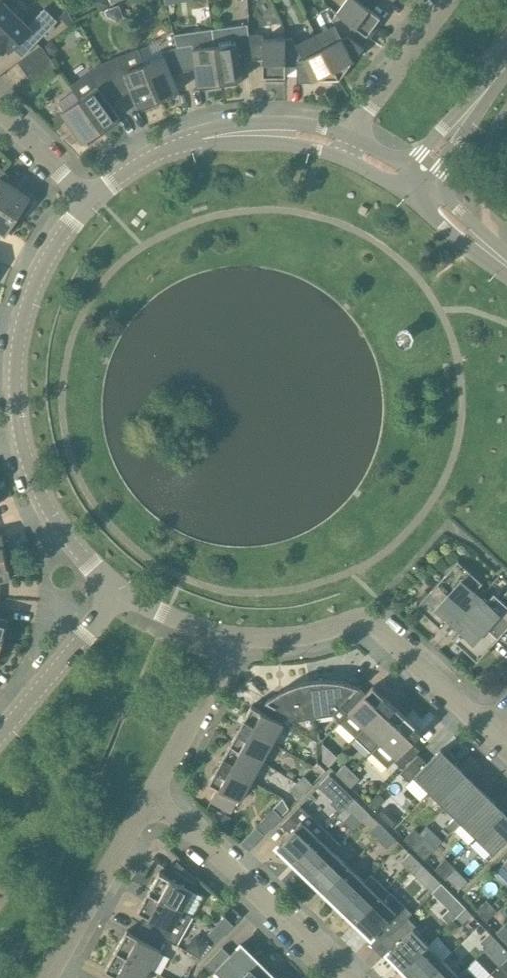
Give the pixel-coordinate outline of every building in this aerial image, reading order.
[(2,0),(0,0),(0,47),(4,51),(8,48),(10,50),(23,37),(33,46),(58,20),(45,8),(28,26),(2,0)] [(359,28),(371,37),(382,21),(379,18),(381,15),(367,5),(371,0),(346,0),(337,12),(359,28)] [(352,37),(359,28),(337,12),(333,18),(336,25),(317,35),(339,80),(364,46),(352,37)] [(245,24),(212,29),(215,44),(221,86),(240,83),(239,78),(243,78),(240,61),(252,59),(250,33),(249,23),(245,24)] [(203,88),(221,86),(215,44),(212,29),(175,34),(176,44),(177,43),(185,70),(196,67),(199,84),(202,84),(203,88)] [(263,34),(250,33),(252,59),(263,58),(263,75),(267,75),(267,80),(286,80),(286,65),(286,38),(264,38),(263,34)] [(297,80),(339,80),(317,35),(297,45),(294,38),(286,38),(286,65),(297,65),(297,80)] [(144,63),(160,102),(177,95),(176,91),(179,90),(173,74),(185,70),(177,43),(176,44),(163,51),(165,55),(144,63)] [(58,67),(42,45),(19,62),(34,84),(58,67)] [(160,102),(144,63),(138,48),(102,63),(120,96),(131,90),(138,106),(141,105),(143,109),(160,102)] [(110,102),(120,96),(102,63),(88,73),(71,85),(77,93),(104,133),(120,122),(117,118),(120,116),(110,102)] [(104,133),(77,93),(72,92),(61,100),(60,105),(63,110),(62,111),(84,142),(86,140),(89,143),(104,133)] [(23,218),(33,202),(29,199),(31,197),(7,181),(10,177),(0,166),(0,203),(23,218)] [(0,203),(0,229),(7,234),(9,231),(12,233),(23,218),(0,203)] [(12,554),(10,540),(4,541),(3,534),(0,534),(0,557),(12,554)] [(0,557),(0,598),(1,579),(11,577),(10,572),(15,571),(12,554),(0,557)] [(438,582),(468,610),(481,596),(475,591),(483,582),(459,559),(443,570),(446,573),(438,582)] [(456,624),(468,610),(438,582),(429,592),(425,589),(417,605),(442,627),(450,619),(456,624)] [(468,610),(498,637),(506,628),(506,629),(506,603),(495,592),(487,601),(481,596),(468,610)] [(498,637),(468,610),(456,624),(461,629),(453,638),(478,660),(493,651),(489,647),(498,637)] [(3,640),(9,619),(0,616),(0,639),(3,640)] [(333,712),(340,704),(358,685),(357,685),(342,680),(326,679),(310,680),(316,715),(333,712)] [(316,715),(310,680),(294,684),(280,691),(267,700),(289,712),(288,713),(298,718),(316,715)] [(340,722),(356,737),(365,727),(389,701),(373,685),(366,693),(358,685),(340,704),(348,712),(340,721),(340,722)] [(252,705),(241,724),(272,742),(288,713),(289,712),(267,700),(266,701),(261,710),(252,705)] [(405,716),(389,701),(365,727),(356,737),(372,751),(381,742),(405,716)] [(422,731),(405,716),(381,742),(372,751),(387,766),(394,759),(402,768),(419,750),(411,743),(422,731)] [(262,761),(272,742),(241,724),(230,743),(262,761)] [(220,762),(251,779),(262,761),(230,743),(220,762)] [(337,756),(323,743),(323,760),(329,765),(337,756)] [(446,750),(444,752),(441,749),(427,762),(419,754),(402,772),(410,780),(416,774),(432,790),(457,764),(453,761),(455,759),(446,750)] [(251,779),(220,762),(209,782),(221,788),(213,802),(233,813),(251,779)] [(345,780),(353,771),(346,764),(337,773),(345,780)] [(472,780),(457,764),(432,790),(447,805),(472,780)] [(360,777),(353,771),(345,780),(351,786),(360,777)] [(297,783),(306,791),(313,784),(305,775),(297,783)] [(488,795),(472,780),(447,805),(457,815),(447,826),(453,832),(463,821),(462,820),(488,795)] [(306,791),(297,783),(291,789),(299,798),(306,791)] [(333,799),(331,801),(341,811),(346,806),(354,798),(348,792),(344,788),(333,799)] [(385,799),(380,794),(370,804),(375,810),(385,799)] [(463,821),(478,836),(503,810),(488,795),(462,820),(463,821)] [(354,798),(346,806),(362,822),(371,813),(354,798)] [(293,861),(325,828),(301,805),(280,827),(288,834),(277,846),(293,861)] [(283,816),(274,808),(257,827),(265,835),(283,816)] [(478,836),(494,851),(506,838),(506,814),(503,810),(478,836)] [(376,837),(385,828),(379,822),(370,831),(376,837)] [(341,843),(325,828),(293,861),(308,876),(333,850),(341,843)] [(397,838),(385,828),(376,837),(388,848),(397,838)] [(410,843),(420,833),(415,828),(405,838),(410,843)] [(420,833),(410,843),(425,859),(436,848),(420,833)] [(308,876),(324,891),(349,865),(333,850),(308,876)] [(408,867),(416,858),(410,852),(402,861),(408,867)] [(416,858),(408,867),(414,873),(423,864),(416,858)] [(441,874),(451,863),(446,858),(436,869),(441,874)] [(196,877),(177,861),(169,876),(160,871),(149,891),(182,909),(193,890),(190,888),(196,877)] [(451,863),(441,874),(446,879),(456,868),(451,863)] [(324,891),(340,906),(365,880),(349,865),(324,891)] [(365,880),(340,906),(355,921),(380,895),(380,896),(389,888),(373,872),(365,880)] [(380,896),(380,895),(355,921),(371,937),(381,927),(389,935),(408,916),(412,912),(389,888),(380,896)] [(143,926),(166,939),(177,945),(193,915),(182,909),(149,891),(138,910),(148,916),(143,926)] [(450,908),(443,915),(450,923),(457,916),(466,907),(460,901),(459,900),(450,908)] [(482,915),(492,905),(487,900),(477,910),(482,915)] [(498,911),(492,905),(482,915),(487,921),(498,911)] [(466,907),(457,916),(463,923),(472,914),(466,907)] [(215,927),(209,933),(217,941),(223,935),(230,929),(234,924),(226,916),(215,927)] [(403,969),(429,944),(413,928),(416,924),(408,916),(389,935),(397,943),(387,953),(403,969)] [(127,930),(116,949),(150,968),(166,939),(143,926),(137,936),(127,930)] [(481,941),(487,947),(496,938),(490,932),(481,941)] [(503,945),(496,938),(487,947),(493,954),(503,945)] [(257,959),(241,944),(231,954),(223,945),(205,964),(213,972),(216,969),(224,977),(239,977),(257,959)] [(444,959),(429,944),(403,969),(412,977),(424,977),(444,959)] [(116,949),(105,969),(114,974),(112,977),(144,977),(150,968),(116,949)] [(239,977),(269,977),(272,974),(257,959),(239,977)] [(444,959),(424,977),(455,977),(459,975),(458,974),(444,959)] [(467,966),(458,974),(459,975),(455,977),(479,977),(467,966)]
